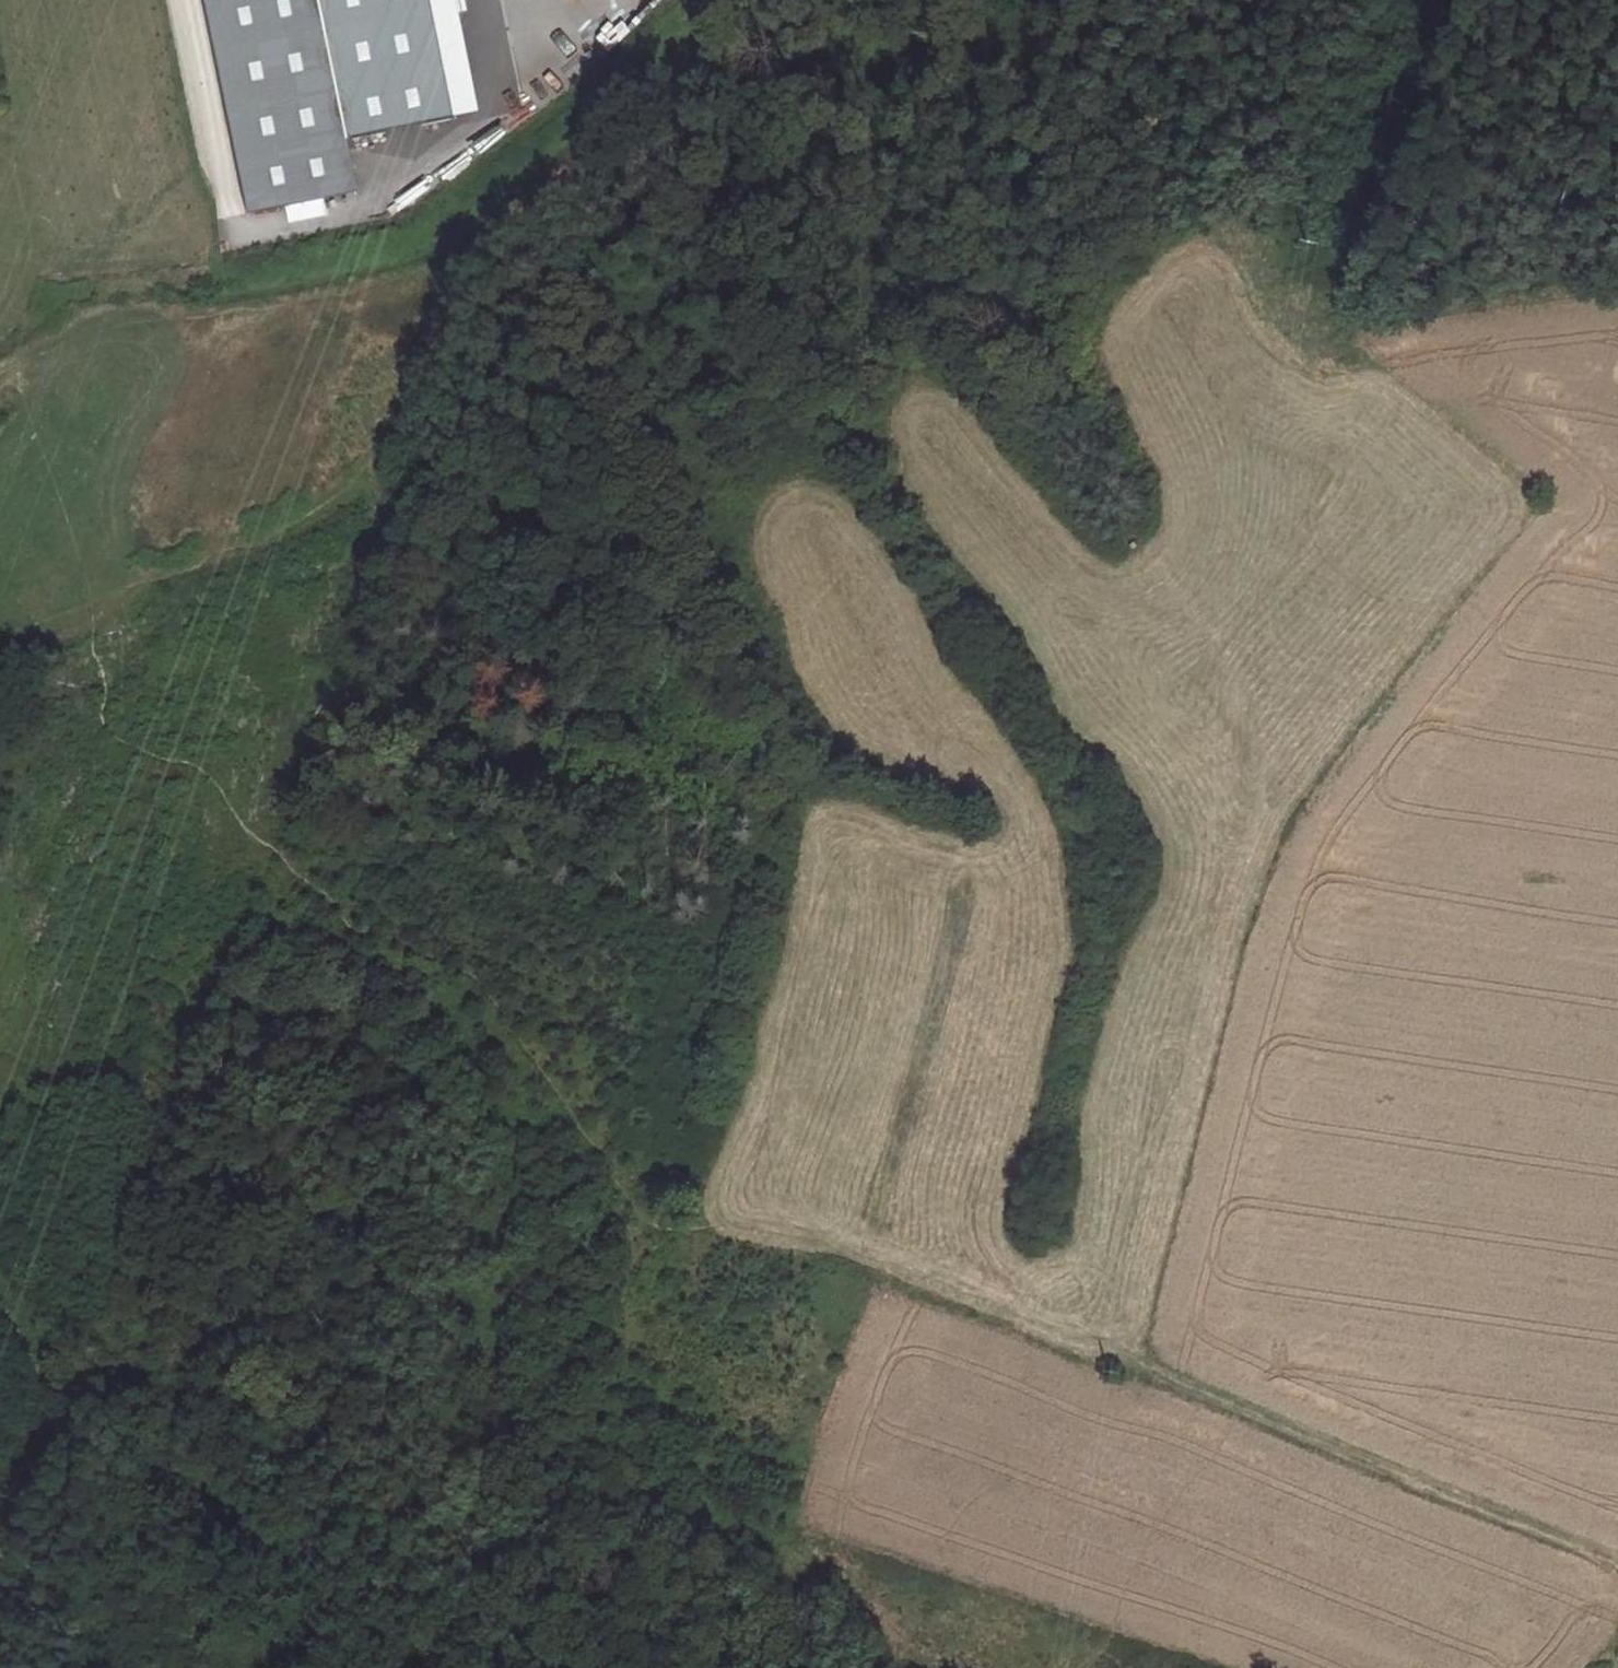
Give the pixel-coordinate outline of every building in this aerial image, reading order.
[(245,215),(353,194),(315,0),(202,0),(245,215)]
